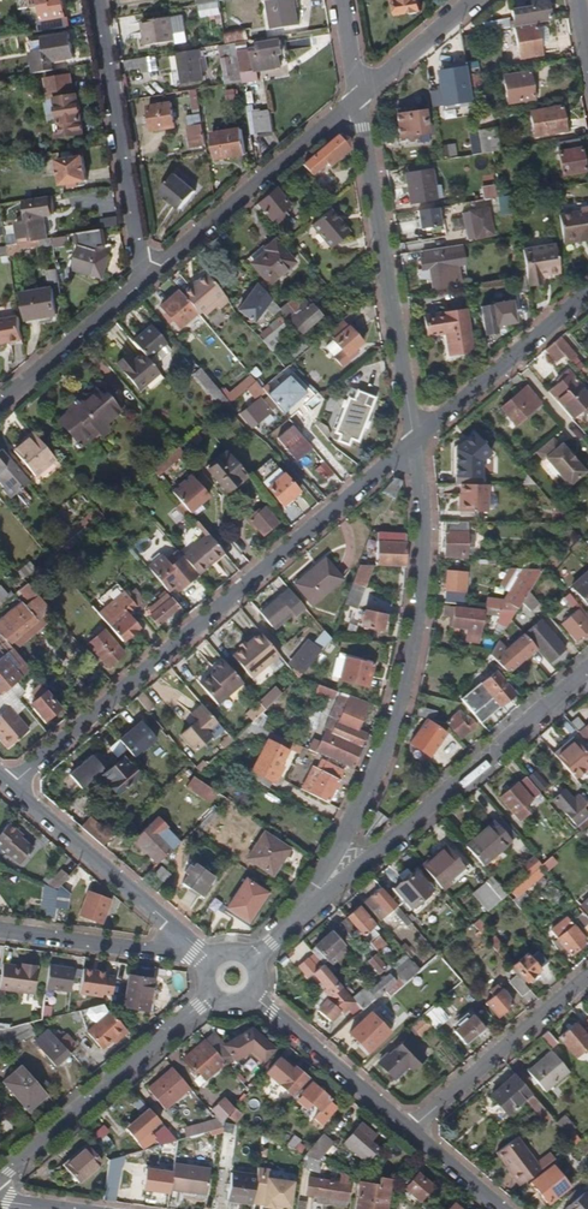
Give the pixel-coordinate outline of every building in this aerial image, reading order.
[(64,0),(31,0),(32,10),(43,8),(45,22),(40,23),(41,32),(69,27),(64,0)] [(272,29),(297,25),(293,0),(267,0),(272,29)] [(418,0),(390,0),(391,5),(395,4),(396,14),(420,10),(418,0)] [(472,33),(512,26),(533,22),(547,20),(552,19),(550,7),(545,8),(544,0),(527,0),(528,8),(507,11),(509,22),(497,24),(497,22),(471,25),(472,33)] [(223,14),(220,1),(202,4),(204,17),(223,14)] [(177,41),(172,17),(143,22),(148,46),(177,41)] [(533,22),(512,26),(516,57),(538,54),(536,44),(533,27),(533,22)] [(541,26),(533,27),(536,44),(544,42),(546,40),(544,29),(541,26)] [(75,58),(71,34),(42,39),(45,52),(33,54),(35,66),(54,62),(75,58)] [(281,65),(279,53),(281,53),(279,36),(257,40),(259,56),(254,57),(256,69),(281,65)] [(251,70),(246,41),(238,43),(243,72),(251,70)] [(238,83),(231,44),(228,44),(222,46),(228,85),(238,83)] [(209,68),(208,59),(203,59),(202,52),(180,55),(180,56),(185,83),(204,80),(202,69),(209,68)] [(185,83),(180,56),(170,58),(175,85),(185,83)] [(480,58),(468,61),(470,72),(481,71),(482,71),(480,58)] [(144,75),(142,59),(127,62),(128,72),(137,70),(137,76),(144,75)] [(55,71),(54,62),(35,66),(36,74),(55,71)] [(468,65),(438,67),(441,105),(471,102),(468,65)] [(503,74),(508,102),(533,98),(529,70),(503,74)] [(481,78),(481,71),(470,72),(473,95),(482,94),(479,81),(474,82),(474,79),(481,78)] [(432,105),(439,105),(438,73),(431,73),(432,105)] [(76,96),(72,75),(46,80),(51,112),(58,111),(60,124),(56,125),(58,139),(84,135),(82,121),(83,121),(79,96),(76,96)] [(240,98),(239,90),(227,92),(228,100),(240,98)] [(176,128),(173,103),(151,107),(154,131),(176,128)] [(564,129),(559,104),(528,109),(532,134),(564,129)] [(423,110),(395,114),(398,140),(404,138),(404,141),(415,139),(415,134),(417,134),(417,142),(427,140),(426,132),(423,110)] [(275,135),(272,113),(256,115),(260,137),(275,135)] [(204,125),(203,115),(188,117),(189,127),(204,125)] [(208,145),(204,125),(189,127),(192,147),(208,145)] [(492,149),(496,148),(492,125),(473,128),(477,151),(492,149)] [(248,154),(244,130),(214,134),(217,159),(248,154)] [(330,167),(351,149),(349,139),(339,136),(304,166),(315,178),(324,171),(321,168),(327,163),(330,167)] [(584,169),(578,136),(557,139),(563,172),(584,169)] [(494,158),(492,149),(477,151),(473,152),(470,152),(472,162),(494,158)] [(65,161),(85,157),(83,150),(64,153),(65,161)] [(89,182),(85,157),(65,161),(59,162),(63,186),(69,185),(80,183),(89,182)] [(437,200),(434,177),(427,171),(407,174),(412,204),(437,200)] [(184,213),(200,195),(177,176),(162,194),(184,213)] [(331,197),(346,184),(339,177),(324,189),(331,197)] [(500,195),(498,182),(483,185),(485,197),(500,195)] [(287,213),(285,210),(290,206),(276,189),(255,207),(274,228),(286,217),(284,215),(287,213)] [(321,205),(331,197),(324,189),(315,197),(321,205)] [(531,191),(522,193),(523,203),(533,202),(531,191)] [(514,210),(512,193),(500,195),(502,212),(514,210)] [(49,238),(46,220),(53,219),(50,199),(26,203),(29,222),(18,224),(20,238),(32,236),(33,240),(49,238)] [(562,240),(578,236),(577,233),(587,231),(587,202),(579,204),(579,208),(557,212),(562,240)] [(440,215),(463,212),(462,204),(453,205),(454,207),(419,213),(421,224),(441,221),(440,215)] [(332,250),(350,234),(331,211),(313,227),(332,250)] [(494,232),(473,213),(462,214),(467,241),(495,236),(494,232)] [(104,279),(111,258),(109,254),(100,252),(101,248),(107,247),(105,230),(80,234),(82,247),(75,271),(104,279)] [(54,246),(53,239),(41,240),(42,245),(43,248),(54,246)] [(270,285),(295,264),(276,241),(265,251),(267,253),(252,265),(270,285)] [(543,284),(541,274),(558,271),(553,241),(521,247),(528,287),(543,284)] [(20,249),(20,244),(13,245),(9,246),(11,256),(11,258),(13,258),(13,273),(15,273),(16,282),(24,281),(20,249)] [(463,265),(460,245),(424,251),(425,259),(420,260),(422,270),(419,270),(420,280),(431,278),(433,291),(460,287),(457,266),(463,265)] [(252,265),(267,253),(265,251),(263,248),(248,261),(252,265)] [(65,269),(63,257),(56,259),(58,271),(60,280),(68,279),(66,269),(65,269)] [(60,280),(58,271),(49,272),(51,285),(61,283),(60,280)] [(225,296),(207,275),(182,295),(198,314),(200,316),(225,296)] [(528,293),(525,277),(515,279),(517,295),(528,293)] [(267,307),(272,300),(258,283),(237,310),(255,323),(267,307)] [(59,317),(55,291),(25,296),(29,322),(59,317)] [(182,295),(179,292),(161,307),(180,330),(198,314),(182,295)] [(280,309),(272,300),(267,307),(274,315),(280,309)] [(303,333),(322,317),(321,315),(316,309),(313,306),(312,307),(306,301),(294,312),(287,304),(281,310),(289,319),(290,318),(303,333)] [(518,321),(515,302),(484,306),(487,326),(485,326),(487,336),(500,334),(498,324),(518,321)] [(471,351),(465,309),(422,316),(425,335),(445,332),(448,354),(471,351)] [(20,317),(0,320),(0,344),(24,340),(20,317)] [(276,330),(282,325),(278,321),(277,319),(270,326),(271,327),(264,333),(265,335),(263,337),(265,339),(276,330)] [(334,341),(350,328),(343,320),(327,333),(333,340),(334,341)] [(167,344),(153,327),(135,342),(145,353),(149,359),(167,344)] [(363,344),(350,328),(334,341),(333,340),(325,347),(332,355),(340,349),(347,357),(363,344)] [(269,349),(282,338),(276,330),(265,339),(263,341),(269,349)] [(585,366),(560,338),(553,343),(564,355),(578,372),(585,366)] [(564,355),(553,343),(545,350),(556,362),(564,355)] [(287,364),(303,351),(297,344),(281,358),(287,364)] [(142,391),(162,374),(149,359),(145,353),(133,363),(127,356),(118,364),(142,391)] [(583,390),(584,389),(568,370),(559,378),(562,381),(550,393),(573,420),(587,407),(587,396),(583,390)] [(306,393),(289,376),(267,395),(283,413),(306,393)] [(231,403),(256,382),(256,381),(252,377),(226,398),(231,403)] [(265,387),(259,379),(256,381),(256,382),(262,389),(265,387)] [(542,403),(528,386),(501,409),(516,426),(542,403)] [(102,427),(118,414),(113,407),(118,403),(113,397),(113,394),(113,393),(111,391),(110,391),(108,390),(106,392),(105,393),(105,395),(103,397),(99,392),(88,401),(89,402),(82,407),(77,400),(68,407),(76,417),(73,419),(75,420),(66,427),(70,431),(71,434),(72,435),(74,436),(76,436),(77,435),(81,432),(87,439),(96,432),(100,437),(106,431),(102,427)] [(358,442),(372,407),(365,405),(368,395),(358,391),(355,401),(349,398),(335,433),(341,435),(338,441),(348,445),(351,439),(358,442)] [(272,412),(260,398),(241,413),(253,427),(272,412)] [(312,447),(294,426),(279,439),(297,460),(312,447)] [(125,454),(139,439),(132,433),(119,448),(125,454)] [(186,453),(201,440),(196,433),(180,446),(186,453)] [(56,460),(34,434),(15,451),(36,476),(56,460)] [(483,460),(492,453),(476,434),(458,449),(458,485),(465,485),(483,485),(483,460)] [(571,454),(563,444),(560,446),(554,438),(537,453),(544,461),(546,459),(570,486),(587,472),(576,459),(571,454)] [(172,465),(185,454),(179,447),(156,467),(159,470),(162,474),(172,465)] [(3,451),(0,453),(0,479),(13,494),(29,480),(3,451)] [(248,475),(229,452),(208,470),(228,492),(248,475)] [(185,454),(172,465),(178,472),(175,474),(182,482),(197,468),(185,454)] [(299,492),(271,459),(255,473),(283,506),(299,492)] [(334,473),(325,462),(316,469),(326,481),(334,473)] [(182,503),(190,513),(210,496),(194,478),(175,494),(182,503)] [(396,499),(403,481),(403,480),(396,478),(380,491),(396,499)] [(492,512),(492,485),(483,485),(465,485),(465,512),(492,512)] [(135,500),(127,491),(113,503),(121,511),(135,500)] [(190,513),(182,503),(177,508),(186,518),(191,514),(190,513)] [(264,536),(279,522),(266,507),(259,513),(257,510),(254,513),(256,516),(250,521),(264,536)] [(571,524),(556,508),(552,524),(571,524)] [(80,540),(106,518),(102,513),(76,535),(80,540)] [(64,521),(58,514),(51,520),(57,527),(64,521)] [(468,558),(469,522),(445,522),(445,557),(468,558)] [(405,566),(405,534),(378,533),(377,565),(405,566)] [(225,553),(210,535),(183,557),(198,575),(225,553)] [(55,563),(67,553),(62,547),(50,557),(55,563)] [(178,591),(198,575),(183,557),(175,563),(169,557),(152,572),(167,590),(173,585),(175,587),(178,591)] [(343,581),(325,560),(310,573),(312,575),(297,588),(312,607),(343,581)] [(365,587),(372,566),(359,566),(353,583),(365,587)] [(524,600),(542,571),(506,569),(503,573),(507,575),(501,584),(503,589),(509,592),(504,600),(518,609),(519,607),(524,600)] [(466,592),(467,573),(449,571),(447,591),(466,592)] [(572,584),(587,603),(587,571),(572,584)] [(357,609),(365,587),(353,583),(345,605),(357,609)] [(43,616),(51,610),(29,584),(21,590),(38,609),(33,614),(23,603),(0,623),(0,633),(10,645),(29,628),(34,633),(48,621),(43,616)] [(148,603),(141,596),(146,591),(142,585),(129,596),(138,606),(141,610),(148,603)] [(4,590),(1,592),(0,590),(0,599),(2,601),(9,596),(4,590)] [(139,628),(131,618),(138,612),(135,609),(138,606),(129,596),(125,592),(99,614),(124,641),(139,628)] [(274,627),(292,611),(295,615),(304,607),(293,593),(283,602),(280,597),(261,613),(274,627)] [(158,625),(179,608),(168,594),(160,601),(161,603),(163,605),(157,611),(151,616),(158,625)] [(580,606),(570,594),(565,599),(573,609),(575,607),(577,609),(580,606)] [(532,615),(537,608),(524,600),(519,607),(532,615)] [(157,611),(163,605),(161,603),(155,608),(157,611)] [(479,644),(486,609),(473,607),(472,610),(455,608),(452,627),(468,630),(466,641),(479,644)] [(507,628),(516,612),(506,611),(501,610),(500,612),(497,612),(496,615),(500,616),(499,625),(507,628)] [(276,630),(295,615),(292,611),(274,627),(276,630)] [(382,631),(386,615),(378,613),(370,612),(365,611),(361,627),(382,631)] [(587,632),(587,616),(587,615),(585,617),(579,611),(562,625),(576,642),(583,636),(587,633),(587,632)] [(319,625),(326,632),(326,633),(332,628),(326,620),(319,625)] [(566,651),(540,622),(506,651),(498,642),(490,656),(508,674),(538,648),(551,664),(566,651)] [(14,650),(34,633),(29,628),(10,645),(13,649),(14,650)] [(125,653),(106,630),(100,635),(98,632),(93,637),(95,639),(89,644),(109,667),(125,653)] [(292,670),(299,678),(300,678),(331,639),(326,633),(326,632),(314,646),(308,640),(293,660),(298,664),(292,670)] [(280,656),(260,633),(246,645),(241,649),(233,656),(252,679),(280,656)] [(32,670),(14,650),(13,649),(0,660),(0,692),(12,706),(19,699),(11,689),(18,683),(32,670)] [(341,677),(345,659),(337,657),(333,675),(341,677)] [(341,677),(340,679),(369,686),(374,664),(346,657),(345,659),(341,677)] [(218,705),(243,684),(223,661),(214,669),(216,672),(211,677),(209,675),(200,684),(218,705)] [(480,724),(514,695),(497,674),(463,703),(480,724)] [(19,699),(26,693),(18,683),(11,689),(19,699)] [(273,703),(285,691),(280,685),(267,696),(273,703)] [(320,743),(317,751),(354,767),(368,734),(358,730),(369,703),(319,685),(316,692),(337,701),(320,743)] [(60,708),(47,693),(33,704),(44,717),(49,713),(52,716),(55,716),(60,712),(60,708)] [(156,706),(144,693),(138,698),(149,712),(156,706)] [(273,703),(267,696),(259,703),(266,710),(273,703)] [(254,721),(263,713),(266,710),(259,703),(258,702),(246,713),(254,721)] [(218,723),(203,705),(192,715),(198,721),(182,735),(195,751),(212,737),(207,732),(218,723)] [(323,712),(313,708),(305,725),(316,730),(323,712)] [(432,719),(433,714),(436,715),(437,712),(419,708),(417,716),(432,719)] [(11,709),(0,718),(0,732),(12,746),(29,731),(11,709)] [(461,741),(477,727),(468,716),(465,719),(463,717),(463,716),(460,712),(446,723),(461,741)] [(251,724),(264,730),(271,718),(263,713),(254,721),(251,724)] [(585,727),(577,717),(571,722),(587,742),(587,725),(585,727)] [(128,734),(120,740),(136,758),(157,739),(141,720),(132,727),(133,729),(128,734)] [(429,757),(447,733),(429,720),(411,744),(429,757)] [(251,724),(237,737),(243,743),(254,733),(269,741),(273,734),(264,730),(251,724)] [(0,732),(0,738),(9,748),(12,746),(0,732)] [(587,768),(587,754),(574,737),(566,744),(569,747),(558,757),(576,778),(587,768)] [(317,751),(320,743),(314,740),(310,748),(317,751)] [(272,781),(288,751),(269,741),(253,771),(272,781)] [(558,757),(569,747),(566,744),(555,754),(558,757)] [(80,767),(70,775),(82,789),(110,766),(100,754),(96,758),(94,755),(84,763),(85,765),(81,768),(80,767)] [(119,794),(139,777),(123,759),(103,775),(119,794)] [(201,771),(202,771),(207,765),(204,762),(198,768),(201,771)] [(328,801),(343,772),(324,763),(320,770),(317,769),(316,773),(318,774),(309,792),(328,801)] [(194,777),(200,781),(206,775),(202,771),(201,771),(194,777)] [(528,777),(540,790),(547,784),(535,771),(528,777)] [(515,814),(541,792),(540,790),(528,777),(527,776),(519,783),(518,783),(500,797),(515,814)] [(211,801),(217,792),(200,781),(194,777),(188,786),(211,801)] [(583,807),(587,804),(580,795),(574,800),(566,791),(556,799),(582,830),(587,826),(587,813),(583,807)] [(204,821),(197,828),(201,832),(219,814),(215,810),(204,821)] [(367,839),(388,820),(377,811),(372,821),(363,836),(367,839)] [(156,864),(182,841),(159,815),(133,838),(156,864)] [(112,838),(91,817),(82,827),(104,846),(112,838)] [(484,866),(514,841),(498,822),(468,847),(484,866)] [(567,822),(555,832),(566,844),(577,834),(567,822)] [(34,849),(17,835),(19,832),(9,824),(0,834),(0,848),(18,862),(25,853),(28,856),(34,849)] [(273,875),(290,849),(265,833),(248,859),(273,875)] [(191,834),(183,842),(189,846),(199,837),(191,834)] [(473,869),(456,848),(451,852),(448,848),(425,867),(443,889),(453,881),(455,883),(462,877),(460,875),(466,870),(468,873),(473,869)] [(528,876),(542,864),(537,858),(523,870),(528,876)] [(548,870),(555,864),(550,859),(543,865),(548,870)] [(211,887),(214,879),(204,871),(205,870),(198,864),(194,869),(192,866),(186,873),(189,875),(183,884),(190,890),(191,889),(201,897),(210,886),(211,887)] [(164,882),(171,874),(162,867),(155,874),(164,882)] [(21,883),(25,875),(15,871),(11,879),(21,883)] [(58,891),(70,877),(63,871),(50,887),(58,891)] [(411,907),(432,890),(416,871),(395,888),(411,907)] [(509,894),(494,877),(485,884),(500,902),(509,894)] [(524,891),(534,882),(529,877),(512,891),(516,896),(517,897),(524,891)] [(18,891),(21,883),(11,879),(8,887),(18,891)] [(247,921),(266,892),(246,879),(227,908),(247,921)] [(500,902),(485,884),(476,892),(491,909),(500,902)] [(411,923),(397,906),(396,907),(381,889),(365,902),(381,920),(394,909),(408,926),(411,923)] [(524,891),(517,897),(516,896),(513,899),(521,909),(532,900),(524,891)] [(103,924),(112,901),(93,894),(84,916),(91,918),(91,919),(103,924)] [(582,905),(579,907),(583,912),(587,917),(587,912),(582,905)] [(376,925),(360,907),(349,917),(378,950),(386,944),(372,928),(376,925)] [(583,912),(575,918),(587,934),(587,917),(583,912)] [(587,942),(568,918),(552,931),(571,954),(587,942)] [(480,919),(474,924),(481,933),(488,927),(480,919)] [(327,959),(343,945),(331,931),(315,945),(327,959)] [(496,950),(501,946),(493,937),(489,940),(496,950)] [(501,946),(496,950),(517,975),(524,983),(527,981),(513,965),(516,963),(501,946)] [(533,975),(546,965),(537,953),(531,958),(527,954),(516,963),(513,965),(527,981),(528,980),(530,981),(533,979),(533,975)] [(379,973),(386,967),(376,955),(369,961),(379,973)] [(404,984),(421,969),(410,957),(393,971),(397,976),(400,978),(404,984)] [(355,1003),(322,963),(311,972),(324,987),(319,1008),(329,1019),(340,1011),(342,1014),(355,1003)] [(38,966),(25,964),(25,968),(22,967),(3,965),(1,976),(0,987),(0,990),(24,993),(25,992),(34,993),(38,966)] [(72,992),(75,970),(50,966),(47,989),(72,992)] [(393,971),(389,966),(385,970),(390,976),(391,975),(395,981),(396,982),(400,978),(397,976),(393,971)] [(112,997),(115,976),(107,975),(107,973),(84,970),(81,994),(104,997),(104,996),(112,997)] [(378,996),(395,981),(391,975),(390,976),(373,991),(370,987),(364,991),(368,995),(356,1005),(362,1011),(379,997),(378,996)] [(524,983),(517,975),(509,982),(521,996),(530,989),(524,983)] [(149,1011),(154,980),(129,977),(125,1007),(149,1011)] [(513,1003),(498,985),(490,991),(494,996),(487,1002),(498,1016),(513,1003)] [(423,1016),(432,1026),(435,1030),(449,1018),(436,1003),(422,1015),(423,1016)] [(97,1023),(109,1013),(106,1004),(92,1008),(87,1013),(91,1021),(97,1023)] [(51,1018),(52,1008),(45,1006),(43,1020),(51,1018)] [(126,1029),(111,1012),(109,1013),(97,1023),(88,1031),(103,1049),(111,1041),(126,1029)] [(349,1032),(367,1052),(388,1032),(380,1023),(370,1013),(349,1032)] [(465,1043),(484,1027),(473,1015),(467,1020),(465,1017),(456,1025),(458,1027),(454,1031),(465,1043)] [(432,1026),(423,1016),(414,1024),(422,1034),(432,1026)] [(382,1021),(380,1023),(388,1032),(391,1030),(382,1021)] [(587,1026),(583,1030),(576,1022),(559,1036),(576,1056),(587,1045),(587,1026)] [(26,1024),(9,1028),(0,1031),(0,1039),(4,1043),(24,1038),(24,1040),(32,1038),(26,1024)] [(115,1046),(129,1034),(126,1029),(111,1041),(115,1046)] [(231,1070),(251,1053),(255,1056),(257,1054),(264,1060),(274,1049),(251,1029),(245,1036),(242,1035),(240,1034),(238,1034),(235,1034),(223,1045),(213,1034),(205,1040),(225,1062),(231,1070)] [(70,1054),(49,1030),(35,1042),(57,1066),(70,1054)] [(558,1042),(547,1030),(539,1037),(550,1049),(558,1042)] [(67,1032),(60,1039),(72,1049),(78,1042),(67,1032)] [(424,1057),(407,1039),(389,1056),(387,1054),(378,1062),(393,1078),(411,1062),(415,1065),(424,1057)] [(205,1079),(225,1062),(205,1040),(182,1060),(192,1072),(196,1069),(205,1079)] [(543,1089),(567,1068),(550,1049),(526,1069),(543,1089)] [(302,1082),(306,1077),(281,1055),(266,1072),(292,1094),(290,1097),(293,1100),(306,1086),(302,1082)] [(48,1095),(22,1065),(3,1082),(29,1112),(48,1095)] [(165,1109),(190,1088),(173,1068),(148,1089),(165,1109)] [(508,1113),(531,1092),(514,1074),(491,1095),(508,1113)] [(331,1099),(312,1082),(302,1094),(303,1095),(313,1104),(320,1110),(330,1101),(331,1099)] [(539,1102),(533,1094),(527,1099),(534,1107),(539,1102)] [(313,1104),(303,1095),(299,1100),(309,1109),(313,1104)] [(234,1106),(226,1098),(218,1105),(227,1114),(234,1106)] [(337,1106),(330,1101),(320,1110),(314,1118),(321,1124),(337,1106)] [(552,1117),(539,1102),(534,1107),(546,1121),(552,1117)] [(227,1114),(218,1105),(216,1108),(218,1110),(214,1115),(217,1119),(221,1124),(224,1117),(227,1114)] [(153,1137),(147,1131),(159,1120),(149,1108),(126,1128),(145,1150),(147,1149),(160,1146),(153,1137)] [(235,1109),(229,1117),(237,1123),(243,1115),(235,1109)] [(581,1140),(563,1118),(557,1123),(575,1144),(581,1140)] [(187,1138),(224,1127),(221,1124),(217,1119),(184,1128),(187,1138)] [(177,1141),(165,1127),(153,1137),(160,1146),(164,1145),(177,1141)] [(370,1141),(375,1136),(364,1127),(360,1133),(357,1130),(349,1139),(357,1146),(354,1150),(361,1156),(364,1153),(370,1157),(378,1148),(370,1141)] [(317,1160),(331,1143),(322,1135),(309,1151),(305,1155),(309,1157),(317,1160)] [(106,1136),(97,1144),(102,1150),(111,1143),(106,1136)] [(536,1163),(518,1137),(497,1152),(510,1169),(509,1170),(520,1185),(541,1169),(536,1163)] [(177,1141),(176,1148),(183,1148),(185,1138),(177,1141)] [(357,1146),(349,1139),(345,1143),(354,1150),(357,1146)] [(176,1148),(177,1141),(164,1145),(163,1150),(171,1151),(175,1151),(176,1148)] [(309,1151),(299,1143),(294,1150),(305,1155),(309,1151)] [(102,1164),(87,1147),(66,1165),(80,1182),(102,1164)] [(373,1161),(381,1151),(378,1148),(370,1157),(373,1161)] [(170,1161),(171,1151),(163,1150),(155,1149),(147,1149),(148,1156),(150,1156),(150,1159),(165,1160),(170,1161)] [(175,1156),(175,1151),(171,1151),(170,1161),(165,1160),(164,1170),(173,1171),(174,1164),(175,1156)] [(119,1171),(122,1164),(123,1162),(121,1156),(110,1160),(103,1200),(113,1201),(117,1178),(119,1171)] [(187,1158),(175,1156),(174,1164),(186,1165),(187,1158)] [(318,1172),(322,1163),(317,1160),(309,1157),(304,1168),(317,1174),(318,1172)] [(548,1165),(543,1158),(536,1163),(541,1169),(548,1165)] [(322,1163),(318,1172),(329,1175),(331,1167),(322,1163)] [(206,1194),(210,1168),(186,1165),(174,1164),(173,1171),(170,1189),(206,1194)] [(549,1203),(571,1187),(554,1164),(531,1182),(549,1203)] [(258,1168),(257,1175),(253,1203),(253,1204),(264,1206),(263,1208),(273,1208),(274,1205),(290,1207),(293,1182),(269,1179),(270,1170),(258,1168)] [(253,1203),(257,1175),(231,1171),(227,1199),(253,1203)] [(341,1171),(339,1182),(351,1184),(352,1176),(341,1171)] [(420,1201),(433,1186),(418,1173),(406,1188),(420,1201)] [(391,1178),(379,1176),(378,1184),(360,1181),(356,1208),(386,1208),(391,1178)] [(348,1200),(351,1184),(339,1182),(310,1177),(307,1193),(316,1195),(347,1200),(348,1200)] [(586,1191),(567,1207),(569,1208),(587,1208),(587,1194),(586,1191)] [(347,1200),(316,1195),(315,1203),(345,1208),(347,1200)]
